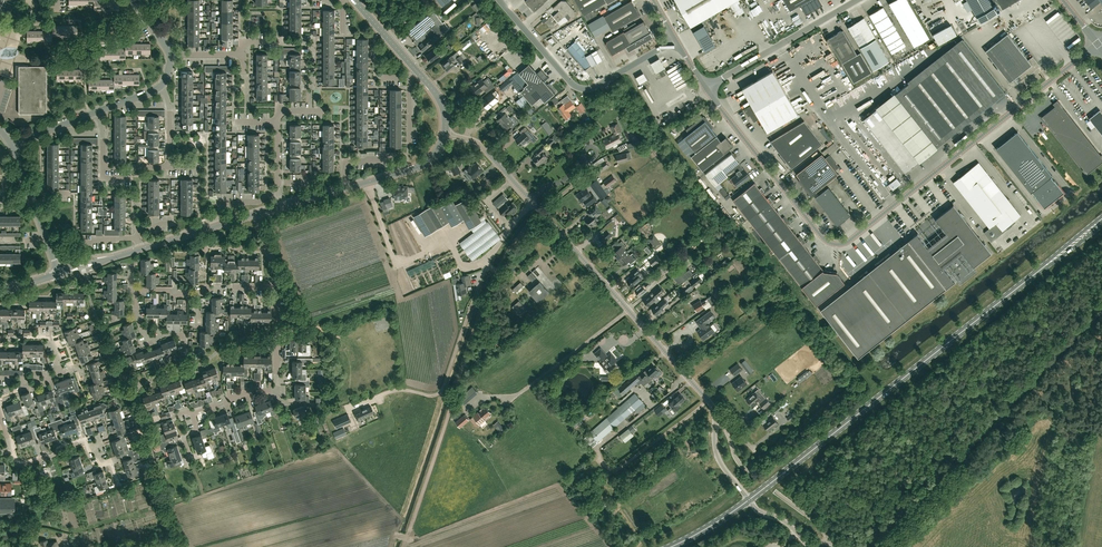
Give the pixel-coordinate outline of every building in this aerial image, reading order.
[(1,9),(11,13),(14,2),(18,3),(19,0),(0,0),(0,13),(1,9)] [(102,0),(94,0),(94,5),(94,10),(102,10),(102,0)] [(111,10),(111,0),(102,0),(102,10),(111,10)] [(111,10),(119,10),(119,0),(111,0),(111,10)] [(525,1),(535,12),(545,3),(544,3),(547,0),(526,0),(525,1)] [(575,11),(566,1),(561,0),(553,7),(555,10),(556,10),(557,10),(558,9),(559,11),(557,12),(553,16),(558,22),(565,16),(569,20),(571,17),(575,17),(575,11)] [(584,15),(583,15),(587,21),(597,15),(595,12),(601,9),(599,6),(607,2),(606,0),(575,0),(584,15)] [(613,31),(640,15),(632,0),(604,16),(613,31)] [(737,0),(676,0),(691,27),(737,0)] [(790,11),(801,5),(806,14),(822,5),(819,0),(784,0),(790,11)] [(908,0),(894,0),(889,3),(915,46),(930,37),(908,0)] [(968,0),(963,3),(968,12),(973,9),(980,22),(998,12),(992,1),(994,0),(968,0)] [(1003,9),(1018,0),(998,0),(1003,9)] [(1091,8),(1101,1),(1101,2),(1101,0),(1085,0),(1091,8)] [(519,8),(522,12),(528,7),(525,3),(519,8)] [(892,53),(906,45),(883,6),(870,14),(892,53)] [(486,22),(490,18),(484,10),(479,13),(486,22)] [(420,20),(406,31),(406,32),(408,34),(409,33),(411,35),(410,37),(423,51),(429,45),(428,44),(432,41),(431,40),(429,37),(434,33),(434,34),(435,32),(439,36),(449,28),(444,22),(442,23),(434,12),(430,16),(429,14),(420,20)] [(861,48),(876,39),(864,18),(856,22),(855,20),(847,25),(861,48)] [(629,40),(631,43),(626,46),(629,51),(653,37),(644,21),(640,23),(625,32),(629,40)] [(704,25),(693,31),(705,52),(716,45),(704,25)] [(939,45),(957,36),(951,25),(933,34),(939,45)] [(52,36),(60,36),(60,26),(52,26),(52,31),(52,36)] [(60,36),(69,36),(69,26),(60,26),(60,36)] [(69,26),(69,36),(77,36),(77,26),(69,26)] [(842,30),(840,30),(838,31),(838,32),(838,33),(828,38),(854,82),(872,72),(861,52),(857,54),(843,30),(842,30)] [(27,41),(35,41),(35,31),(27,31),(27,41)] [(35,41),(44,41),(44,31),(35,31),(35,41)] [(52,41),(52,36),(52,31),(44,31),(44,41),(52,41)] [(618,51),(626,46),(631,43),(629,40),(625,32),(624,31),(607,41),(606,44),(612,54),(618,51)] [(1028,60),(1008,33),(985,51),(1010,82),(1009,83),(1012,87),(1040,65),(1033,56),(1028,60)] [(908,81),(951,136),(1005,93),(963,38),(908,81)] [(876,39),(861,48),(874,70),(889,61),(876,39)] [(588,54),(576,40),(566,48),(585,70),(592,65),(592,66),(603,59),(597,49),(588,54)] [(125,54),(133,54),(133,43),(125,43),(125,49),(125,54)] [(133,54),(142,54),(142,43),(133,43),(133,54)] [(142,43),(142,54),(150,54),(150,43),(142,43)] [(440,52),(436,48),(426,56),(431,61),(437,56),(438,56),(440,55),(441,57),(447,52),(444,49),(440,52)] [(898,52),(901,57),(907,53),(905,48),(898,52)] [(100,59),(108,59),(108,49),(100,49),(100,59)] [(108,59),(117,59),(117,49),(108,49),(108,59)] [(125,59),(125,54),(125,49),(117,49),(117,59),(125,59)] [(449,58),(441,64),(447,70),(454,64),(452,61),(455,59),(455,58),(460,54),(457,51),(452,56),(452,55),(449,58)] [(909,56),(914,65),(919,62),(914,53),(909,56)] [(460,54),(455,58),(455,59),(460,64),(462,65),(466,62),(465,60),(460,54)] [(290,68),(300,68),(300,65),(300,59),(290,60),(290,68)] [(651,64),(656,73),(665,68),(660,59),(651,64)] [(47,113),(47,66),(44,66),(44,63),(19,63),(19,66),(16,66),(16,80),(19,80),(19,99),(16,99),(16,108),(19,108),(19,113),(47,113)] [(529,92),(544,80),(530,63),(519,72),(529,83),(524,86),(525,87),(529,92)] [(290,77),(300,77),(300,71),(300,68),(290,68),(290,77)] [(56,80),(65,80),(65,69),(56,69),(56,80)] [(65,80),(73,80),(73,69),(65,69),(65,80)] [(73,69),(73,80),(82,80),(82,69),(73,69)] [(639,81),(647,77),(643,69),(635,74),(639,81)] [(754,122),(760,118),(768,132),(798,114),(773,71),(742,88),(752,104),(744,109),(748,116),(750,115),(754,122)] [(518,72),(514,75),(510,78),(508,79),(500,86),(504,91),(512,84),(518,91),(527,83),(518,72)] [(105,90),(114,90),(114,74),(113,74),(113,79),(105,79),(105,90)] [(114,85),(122,84),(122,74),(114,74),(114,90),(114,85)] [(122,84),(131,84),(130,74),(122,74),(122,84)] [(130,74),(131,84),(139,84),(139,74),(130,74)] [(290,85),(300,85),(300,83),(300,77),(290,77),(290,85)] [(482,79),(471,88),(474,92),(475,91),(477,94),(481,91),(480,90),(483,87),(485,90),(493,83),(489,77),(484,81),(482,79)] [(88,90),(97,90),(97,79),(88,79),(88,90)] [(97,90),(105,90),(105,79),(97,79),(97,90)] [(529,92),(525,87),(521,91),(532,104),(541,97),(545,102),(557,92),(552,85),(550,87),(544,80),(529,92)] [(905,172),(951,136),(908,81),(908,82),(909,83),(863,119),(905,172)] [(290,94),(300,94),(300,88),(300,85),(290,85),(290,94)] [(835,92),(841,90),(839,87),(826,92),(827,95),(835,92)] [(482,102),(488,109),(498,100),(496,97),(499,94),(495,90),(482,102)] [(516,101),(517,101),(519,104),(523,109),(530,104),(523,95),(516,101)] [(566,119),(571,115),(569,111),(576,106),(568,95),(555,104),(566,119)] [(1101,162),(1101,157),(1057,100),(1053,104),(1055,106),(1044,115),(1044,119),(1087,174),(1101,162)] [(581,103),(576,106),(580,112),(585,108),(581,103)] [(502,124),(510,117),(508,115),(514,109),(510,104),(501,112),(503,115),(498,120),(502,124)] [(1101,135),(1101,113),(1100,110),(1089,118),(1090,120),(1086,123),(1091,129),(1095,126),(1101,135)] [(705,118),(703,116),(686,129),(689,133),(684,137),(696,152),(691,156),(703,170),(733,146),(726,137),(721,141),(712,128),(714,126),(706,117),(705,118)] [(510,117),(502,124),(506,129),(511,124),(514,127),(519,122),(515,117),(512,120),(510,117)] [(148,130),(152,130),(152,127),(159,127),(158,121),(148,121),(148,127),(148,130)] [(782,160),(815,134),(804,121),(770,141),(781,155),(780,156),(782,160)] [(215,134),(226,134),(226,123),(215,123),(215,134)] [(619,135),(622,133),(621,132),(622,131),(618,123),(611,127),(615,134),(612,136),(603,140),(607,149),(622,141),(619,135)] [(522,134),(516,139),(521,145),(527,141),(528,142),(531,139),(533,142),(537,139),(526,126),(520,131),(522,134)] [(148,138),(159,138),(159,133),(152,133),(152,130),(148,130),(148,138)] [(296,139),(301,139),(301,131),(290,131),(290,137),(296,137),(296,139)] [(1054,180),(1051,176),(1052,175),(1017,131),(996,148),(1031,192),(1032,191),(1035,195),(1044,207),(1064,192),(1054,180)] [(815,134),(782,160),(785,163),(787,162),(792,168),(822,144),(815,134)] [(554,135),(550,138),(550,139),(554,143),(559,140),(554,135)] [(148,147),(152,147),(152,144),(159,144),(159,138),(148,138),(148,144),(148,147)] [(290,148),(301,148),(301,139),(296,139),(296,142),(290,142),(290,148)] [(539,165),(547,157),(543,152),(546,149),(543,145),(538,150),(533,153),(536,156),(533,159),(539,165)] [(148,155),(159,155),(159,150),(152,150),(152,147),(148,147),(148,155)] [(296,156),(301,156),(301,148),(290,148),(290,154),(296,154),(296,156)] [(618,162),(632,159),(630,152),(617,155),(618,162)] [(710,170),(706,174),(716,186),(719,190),(723,187),(720,183),(728,177),(727,175),(725,174),(739,163),(739,162),(732,153),(718,164),(710,170)] [(813,196),(822,189),(821,187),(838,174),(822,153),(796,173),(813,194),(812,195),(813,196)] [(290,165),(301,165),(301,156),(296,156),(296,159),(290,159),(290,165)] [(600,172),(609,165),(605,160),(596,167),(600,172)] [(454,175),(461,171),(456,162),(449,165),(454,175)] [(1021,215),(978,162),(970,169),(968,167),(957,176),(959,178),(953,182),(990,228),(984,232),(991,242),(1008,229),(1009,230),(1010,230),(1012,228),(1012,227),(1011,225),(1016,222),(1014,221),(1021,215)] [(483,170),(476,163),(471,168),(469,166),(466,169),(467,171),(474,178),(483,170)] [(744,169),(744,168),(742,168),(737,172),(738,174),(729,180),(731,183),(732,182),(736,187),(738,186),(743,182),(744,182),(751,177),(745,169),(744,169)] [(607,188),(616,181),(612,175),(603,182),(607,188)] [(597,180),(591,184),(598,194),(601,198),(607,194),(604,190),(601,185),(597,180)] [(763,192),(763,193),(765,191),(762,187),(760,189),(755,183),(733,200),(741,210),(763,192)] [(840,193),(845,189),(842,185),(836,188),(840,193)] [(394,195),(402,195),(402,198),(407,198),(407,195),(407,192),(415,192),(415,187),(407,187),(407,186),(402,186),(399,186),(394,186),(394,195)] [(582,202),(585,199),(589,205),(597,199),(593,194),(592,195),(586,187),(577,194),(582,202)] [(719,190),(724,197),(728,193),(723,187),(719,190)] [(838,225),(851,215),(829,187),(815,197),(838,225)] [(767,198),(763,193),(763,192),(741,210),(748,219),(772,200),(769,197),(767,198)] [(499,209),(506,203),(504,202),(508,198),(503,193),(493,202),(497,207),(498,207),(499,209)] [(425,236),(449,221),(452,226),(464,219),(470,229),(482,222),(467,197),(455,204),(452,199),(441,207),(438,202),(426,209),(413,216),(425,236)] [(390,198),(384,200),(384,201),(386,208),(383,209),(384,212),(388,210),(387,208),(393,206),(390,198)] [(604,198),(601,201),(606,207),(609,204),(604,198)] [(756,229),(778,212),(773,205),(775,204),(772,200),(748,219),(756,229)] [(513,214),(518,210),(516,208),(512,203),(508,206),(506,203),(499,209),(500,209),(499,210),(504,215),(507,212),(509,214),(511,212),(513,214)] [(890,255),(927,303),(956,281),(945,267),(962,254),(973,267),(991,253),(953,205),(935,219),(946,233),(929,247),(918,233),(890,255)] [(590,226),(598,219),(596,216),(600,212),(596,207),(588,213),(591,216),(586,221),(590,226)] [(763,239),(787,220),(785,216),(783,218),(778,212),(756,229),(763,239)] [(619,222),(623,219),(618,213),(615,216),(619,222)] [(616,234),(617,230),(615,228),(613,228),(613,225),(615,223),(612,220),(605,227),(607,230),(604,232),(603,232),(602,233),(602,234),(599,237),(604,242),(609,238),(611,238),(611,236),(612,235),(615,235),(616,234)] [(771,248),(793,231),(788,225),(790,223),(787,220),(763,239),(771,248)] [(472,260),(501,239),(488,221),(460,243),(472,260)] [(779,258),(803,239),(800,235),(798,237),(793,231),(771,248),(779,258)] [(814,233),(805,239),(807,242),(816,236),(814,233)] [(786,267),(808,250),(803,244),(805,242),(803,239),(779,258),(786,267)] [(619,259),(627,251),(624,248),(627,246),(622,240),(617,245),(620,248),(614,253),(619,259)] [(190,258),(199,259),(199,251),(191,251),(191,247),(188,247),(185,247),(185,251),(190,251),(190,258)] [(794,277),(818,258),(815,255),(813,256),(808,250),(786,267),(794,277)] [(627,251),(619,259),(624,265),(630,259),(633,262),(638,258),(633,252),(630,255),(627,251)] [(658,262),(661,260),(657,254),(648,260),(652,266),(658,262)] [(858,358),(927,303),(890,255),(820,310),(858,358)] [(802,287),(823,270),(824,269),(819,263),(821,262),(818,258),(794,277),(802,287)] [(662,274),(668,270),(665,265),(659,270),(662,274)] [(199,269),(199,266),(190,266),(190,268),(189,268),(189,272),(186,272),(186,275),(198,275),(198,269),(199,269)] [(457,268),(445,274),(447,279),(460,272),(457,268)] [(629,283),(629,284),(630,286),(631,285),(632,286),(634,284),(635,284),(642,278),(642,277),(644,275),(638,269),(633,274),(634,275),(627,281),(629,283)] [(682,270),(677,274),(677,275),(682,282),(683,283),(683,282),(689,278),(688,278),(693,274),(690,269),(685,273),(682,270)] [(823,270),(802,287),(816,305),(845,282),(837,273),(824,271),(823,270)] [(532,281),(536,277),(531,272),(527,276),(532,281)] [(694,286),(702,279),(697,273),(693,276),(695,278),(690,282),(694,286)] [(470,283),(469,275),(462,276),(463,283),(460,283),(459,278),(453,279),(454,284),(457,284),(458,295),(467,293),(465,285),(469,285),(470,283)] [(640,295),(643,293),(647,290),(646,289),(652,284),(649,280),(643,286),(642,284),(635,290),(637,293),(639,295),(640,295)] [(539,302),(549,292),(539,281),(529,291),(539,302)] [(512,289),(515,292),(524,285),(521,282),(512,289)] [(684,291),(686,294),(693,288),(691,285),(684,291)] [(660,300),(657,297),(664,291),(660,286),(644,300),(646,302),(645,303),(647,305),(648,305),(649,305),(651,303),(652,303),(655,301),(656,303),(660,300)] [(711,306),(716,303),(712,295),(707,298),(711,306)] [(656,314),(657,314),(659,312),(660,313),(664,309),(662,308),(667,303),(668,302),(665,298),(659,304),(652,309),(654,311),(654,313),(655,314),(656,314)] [(520,316),(527,309),(519,300),(512,306),(520,316)] [(702,302),(700,300),(693,305),(697,311),(704,307),(703,305),(707,303),(705,300),(702,302)] [(704,339),(715,331),(709,322),(716,317),(711,310),(696,321),(701,328),(698,331),(704,339)] [(122,333),(134,329),(131,322),(123,325),(124,329),(121,330),(122,333)] [(67,338),(78,334),(76,327),(64,331),(67,338)] [(122,340),(136,335),(134,329),(122,333),(123,336),(126,334),(128,338),(122,340)] [(77,341),(81,340),(78,334),(67,338),(69,344),(74,343),(74,342),(77,341)] [(121,347),(133,343),(131,337),(136,335),(122,340),(124,344),(120,345),(121,347)] [(77,349),(88,345),(87,342),(84,343),(82,339),(81,340),(77,341),(74,342),(74,343),(77,349)] [(167,342),(171,353),(174,352),(173,349),(177,348),(174,339),(167,342)] [(298,350),(298,339),(290,339),(290,347),(286,347),(286,354),(294,354),(294,350),(298,350)] [(298,339),(298,350),(302,350),(302,355),(310,355),(310,347),(306,347),(306,339),(298,339)] [(169,354),(171,353),(167,342),(161,344),(162,347),(165,358),(166,358),(166,356),(164,352),(168,351),(169,354)] [(133,343),(121,347),(122,350),(126,349),(127,353),(135,350),(133,343)] [(79,355),(90,351),(89,347),(88,345),(77,349),(79,355)] [(164,359),(165,358),(162,347),(154,349),(157,358),(162,356),(163,359),(164,359)] [(605,369),(607,367),(610,370),(616,365),(613,362),(616,359),(611,353),(608,356),(601,348),(595,353),(602,361),(600,363),(605,369)] [(155,358),(157,358),(154,349),(147,352),(151,363),(156,361),(155,358)] [(92,355),(90,351),(79,355),(81,362),(93,358),(92,355)] [(151,363),(147,352),(143,353),(142,351),(139,352),(142,361),(143,364),(146,363),(146,361),(149,360),(150,363),(151,363)] [(135,363),(142,361),(139,352),(132,355),(135,363)] [(292,369),(302,369),(302,365),(306,365),(306,361),(312,361),(312,359),(320,359),(320,360),(323,360),(323,356),(320,356),(320,358),(299,358),(299,361),(292,361),(292,369)] [(89,368),(90,370),(93,370),(98,368),(97,364),(100,363),(100,360),(88,364),(87,365),(88,368),(89,368)] [(754,370),(745,360),(740,363),(747,372),(749,374),(754,370)] [(735,376),(743,369),(738,363),(730,369),(735,376)] [(619,389),(618,389),(623,394),(624,395),(637,383),(639,385),(641,383),(644,386),(644,385),(647,382),(647,383),(648,382),(651,380),(653,378),(652,377),(655,374),(657,376),(661,373),(659,371),(658,371),(657,370),(659,369),(656,367),(655,368),(654,365),(647,371),(647,370),(639,376),(638,378),(635,374),(619,389)] [(209,369),(212,378),(215,376),(216,380),(219,379),(215,367),(209,369)] [(92,377),(104,373),(103,370),(100,371),(98,368),(93,370),(90,370),(92,377)] [(208,379),(212,378),(209,369),(202,372),(204,376),(207,383),(208,387),(210,387),(209,382),(208,379)] [(302,373),(302,369),(292,369),(292,377),(299,377),(299,380),(302,380),(306,380),(306,373),(302,373)] [(98,382),(98,383),(101,381),(103,381),(102,377),(105,376),(104,373),(92,377),(95,383),(98,382)] [(738,391),(747,384),(740,375),(737,378),(738,379),(732,383),(738,391)] [(201,388),(204,387),(205,388),(208,387),(207,383),(204,376),(197,378),(201,388)] [(64,380),(67,389),(73,387),(75,392),(79,391),(77,383),(73,384),(71,377),(64,380)] [(201,388),(197,378),(191,380),(195,392),(198,391),(197,389),(201,388)] [(62,391),(67,389),(64,380),(57,383),(59,389),(56,390),(58,396),(60,404),(64,403),(63,399),(65,397),(62,391)] [(173,382),(177,393),(180,392),(179,389),(183,388),(180,380),(173,382)] [(192,393),(195,392),(191,380),(185,383),(187,391),(191,389),(192,393)] [(309,380),(306,380),(302,380),(302,384),(295,384),(295,391),(305,391),(305,386),(309,386),(309,380)] [(101,381),(98,383),(98,382),(95,383),(89,385),(92,392),(103,388),(102,385),(101,381)] [(174,394),(177,393),(173,382),(167,384),(170,392),(173,391),(174,394)] [(166,394),(170,392),(167,384),(160,387),(162,391),(165,398),(167,397),(166,394)] [(475,387),(461,401),(464,404),(478,391),(475,387)] [(103,388),(92,392),(94,398),(106,394),(104,390),(103,388)] [(60,404),(58,396),(55,397),(52,390),(45,393),(48,401),(53,399),(56,406),(57,405),(59,410),(62,409),(60,404)] [(166,402),(165,398),(162,391),(156,393),(158,401),(162,400),(163,403),(166,402)] [(305,396),(305,391),(295,391),(295,399),(302,399),(302,403),(304,403),(309,403),(309,396),(305,396)] [(752,406),(758,401),(759,402),(765,397),(764,395),(761,398),(755,391),(746,399),(752,406)] [(34,407),(29,392),(22,395),(25,404),(29,403),(31,408),(34,407)] [(38,407),(41,415),(41,416),(44,415),(43,410),(44,410),(42,403),(48,401),(45,393),(37,395),(40,403),(37,404),(38,407)] [(158,401),(156,393),(149,395),(153,407),(160,404),(158,401)] [(635,393),(590,432),(598,441),(632,411),(635,409),(636,411),(638,413),(646,406),(643,402),(635,393)] [(681,394),(669,404),(672,406),(668,410),(673,415),(677,412),(676,410),(680,406),(679,404),(685,399),(681,394)] [(147,409),(153,407),(149,395),(143,397),(145,406),(147,409)] [(205,399),(206,403),(213,401),(211,395),(207,396),(208,398),(205,399)] [(764,408),(771,403),(765,397),(759,402),(764,408)] [(192,408),(200,406),(198,400),(198,402),(195,403),(195,401),(190,402),(190,404),(192,408)] [(263,403),(266,411),(270,410),(271,415),(278,413),(275,404),(272,405),(270,400),(263,403)] [(13,403),(16,413),(20,412),(21,416),(25,415),(28,414),(26,406),(22,407),(20,401),(13,403)] [(104,414),(104,413),(107,406),(106,406),(107,404),(103,402),(102,403),(101,404),(100,403),(96,404),(101,417),(102,419),(104,418),(103,415),(104,414)] [(10,415),(16,413),(13,403),(6,406),(9,412),(5,413),(7,421),(11,420),(10,415)] [(266,411),(263,403),(255,405),(257,410),(254,412),(258,423),(258,424),(263,422),(261,418),(264,417),(263,416),(267,415),(266,411)] [(94,418),(97,417),(98,418),(101,417),(96,404),(93,405),(94,408),(91,409),(94,418)] [(106,416),(121,410),(120,407),(114,404),(111,410),(106,412),(105,413),(106,416)] [(659,416),(667,410),(662,404),(655,411),(659,416)] [(779,404),(773,409),(776,413),(782,408),(779,404)] [(173,410),(176,409),(174,405),(171,406),(170,406),(168,406),(169,411),(166,413),(167,417),(171,416),(170,412),(173,410)] [(300,418),(301,417),(300,415),(305,413),(302,406),(293,409),(295,417),(296,416),(296,418),(298,419),(300,418)] [(374,412),(371,406),(361,410),(360,408),(354,411),(358,421),(365,418),(364,416),(374,412)] [(484,418),(491,412),(486,407),(479,413),(478,412),(473,416),(480,424),(485,420),(484,418)] [(94,418),(91,409),(88,410),(87,408),(84,409),(88,421),(91,420),(91,422),(95,420),(94,418)] [(88,421),(84,409),(80,410),(81,413),(78,414),(81,422),(84,421),(85,423),(86,422),(88,421)] [(114,420),(122,417),(125,416),(122,410),(121,410),(106,416),(107,419),(112,417),(114,420)] [(243,413),(246,423),(250,422),(251,424),(254,423),(250,410),(243,413)] [(238,434),(237,430),(232,417),(229,418),(227,413),(220,415),(223,424),(227,422),(229,427),(232,426),(235,435),(238,434)] [(242,424),(246,423),(243,413),(235,416),(240,428),(243,427),(242,424)] [(337,428),(351,422),(347,413),(333,420),(337,428)] [(76,425),(79,424),(76,414),(69,416),(70,418),(66,420),(70,432),(78,430),(76,425)] [(469,420),(464,414),(455,422),(460,427),(469,420)] [(219,425),(223,424),(220,415),(212,418),(216,426),(212,427),(214,431),(215,434),(218,433),(218,431),(221,430),(219,425)] [(778,423),(773,416),(767,421),(765,418),(761,421),(769,431),(778,423)] [(109,429),(129,422),(128,419),(123,420),(122,417),(114,420),(115,424),(108,426),(109,429)] [(70,432),(66,420),(64,421),(62,420),(62,418),(55,421),(58,431),(61,430),(63,435),(70,432)] [(165,421),(153,425),(154,425),(154,428),(155,428),(163,425),(165,432),(166,433),(176,429),(173,422),(170,423),(169,420),(165,421)] [(36,436),(34,428),(33,426),(31,421),(29,422),(30,426),(27,428),(29,432),(24,433),(27,444),(35,441),(33,437),(36,436)] [(55,432),(58,431),(55,421),(48,423),(50,429),(46,431),(49,440),(57,437),(55,432)] [(129,422),(109,429),(110,432),(117,430),(118,433),(127,430),(125,427),(130,425),(129,422)] [(49,440),(46,431),(45,427),(41,429),(40,426),(34,428),(36,436),(37,438),(40,437),(42,442),(49,440)] [(336,439),(346,435),(343,428),(333,432),(336,439)] [(634,435),(628,428),(620,435),(625,441),(634,435)] [(162,442),(160,443),(161,446),(168,444),(167,440),(168,440),(173,438),(178,436),(176,429),(166,433),(165,432),(162,434),(165,441),(162,442)] [(114,449),(123,445),(122,441),(126,440),(125,437),(128,435),(127,432),(115,436),(116,439),(111,441),(114,449)] [(20,447),(27,444),(24,433),(16,436),(20,447)] [(195,445),(204,442),(202,438),(207,436),(206,433),(192,438),(195,445)] [(204,442),(195,445),(198,453),(204,450),(205,453),(212,451),(210,444),(205,446),(204,442)] [(161,446),(160,447),(161,450),(164,449),(165,452),(168,450),(170,455),(180,452),(177,445),(176,445),(171,447),(169,443),(168,444),(161,446)] [(132,449),(129,450),(127,444),(123,445),(114,449),(117,456),(123,454),(124,457),(127,456),(134,453),(132,449)] [(135,465),(133,461),(140,459),(138,452),(134,453),(127,456),(128,459),(123,461),(126,468),(135,465)] [(171,459),(166,461),(169,467),(170,467),(176,464),(176,463),(180,462),(179,459),(182,459),(182,458),(180,452),(170,455),(171,459)] [(72,466),(82,463),(79,456),(73,458),(72,455),(65,457),(67,463),(71,461),(72,466)] [(82,463),(72,466),(74,471),(70,472),(72,478),(79,476),(78,472),(84,470),(82,463)] [(128,475),(134,473),(135,477),(143,474),(141,467),(138,468),(138,467),(137,467),(136,465),(135,465),(126,468),(125,468),(126,472),(127,472),(128,475)] [(97,481),(106,478),(103,471),(97,473),(96,470),(89,472),(91,479),(95,477),(97,481)] [(106,478),(97,481),(98,485),(94,487),(96,493),(103,491),(102,488),(108,486),(106,478)] [(11,483),(6,483),(6,484),(0,484),(0,494),(11,495),(11,483)] [(14,499),(0,499),(0,502),(1,502),(1,511),(13,511),(14,499)]
